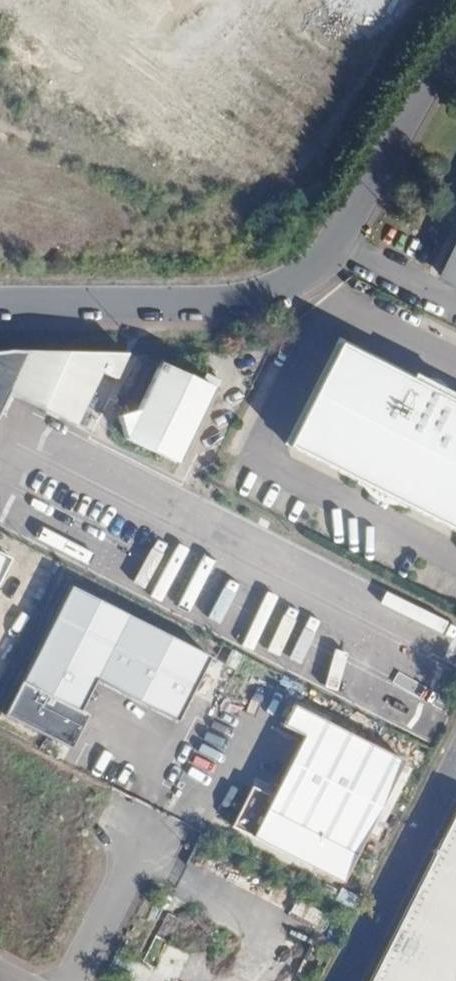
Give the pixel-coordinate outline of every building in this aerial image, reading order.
[(448,223),(455,227),(455,205),(448,223)] [(435,289),(455,299),(455,245),(435,289)] [(332,342),(281,445),(455,532),(455,404),(332,342)] [(6,389),(73,418),(95,368),(110,374),(120,352),(10,350),(0,351),(0,404),(6,389)] [(123,442),(178,466),(211,391),(156,367),(135,414),(118,423),(123,442)] [(208,654),(56,590),(0,720),(0,721),(62,748),(76,716),(75,715),(89,684),(179,722),(208,654)] [(340,877),(399,755),(288,701),(278,721),(298,731),(268,793),(248,783),(228,823),(340,877)] [(453,793),(359,980),(455,980),(455,794),(453,793)]
